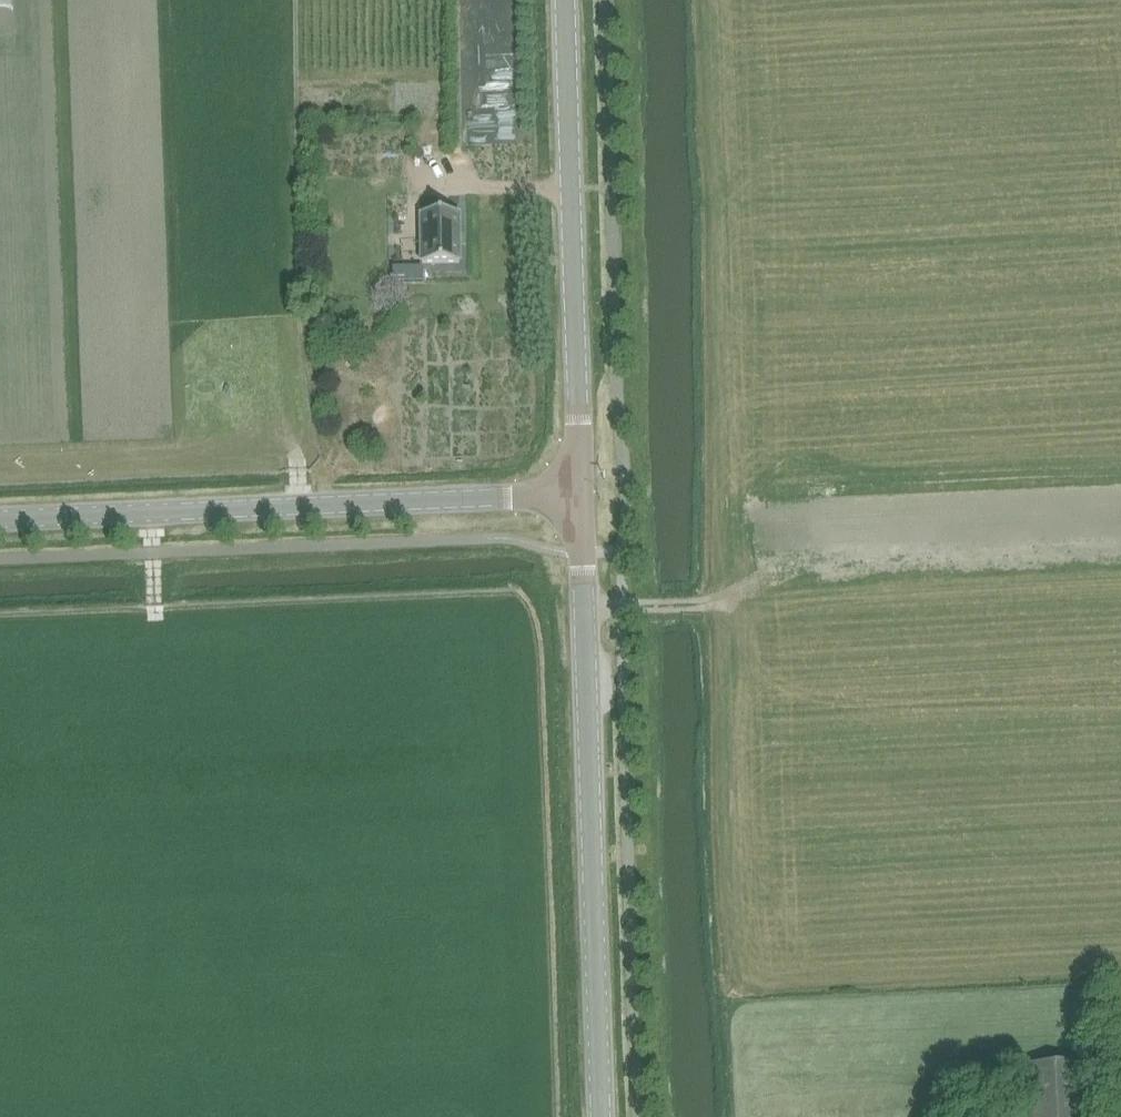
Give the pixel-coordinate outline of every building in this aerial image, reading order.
[(461,214),(419,215),(420,264),(462,263),(461,214)] [(1098,1064),(1014,1068),(1017,1116),(1101,1116),(1098,1064)]
